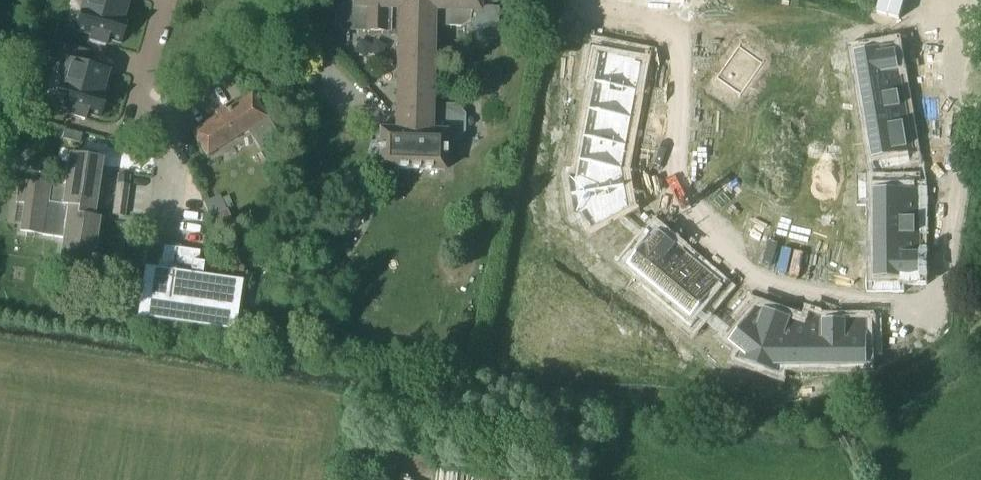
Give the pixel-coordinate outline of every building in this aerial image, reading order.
[(74,32),(90,37),(88,42),(105,47),(106,41),(121,45),(127,21),(123,20),(129,0),(82,0),(74,32)] [(431,106),(433,23),(442,30),(460,30),(470,25),(470,40),(496,41),(497,11),(491,10),(491,0),(342,0),(342,4),(336,14),(336,26),(341,33),(388,34),(388,37),(398,37),(396,132),(380,132),(379,172),(444,173),(445,142),(454,142),(463,133),(463,115),(455,106),(431,106)] [(609,22),(610,13),(594,12),(593,21),(609,22)] [(642,23),(642,14),(627,14),(627,22),(642,23)] [(657,15),(642,14),(642,23),(657,23),(657,15)] [(675,24),(691,24),(691,16),(675,15),(675,24)] [(768,56),(741,38),(710,81),(738,100),(768,56)] [(90,66),(93,55),(59,45),(55,60),(65,63),(53,106),(69,111),(67,117),(84,121),(85,115),(100,119),(107,95),(102,94),(109,72),(90,66)] [(585,83),(594,85),(594,84),(636,92),(642,64),(636,63),(637,55),(592,46),(585,83)] [(893,47),(855,53),(860,81),(898,75),(893,47)] [(898,75),(860,81),(863,99),(901,93),(898,75)] [(594,85),(589,111),(631,119),(636,92),(594,84),(594,85)] [(901,93),(863,99),(866,117),(904,111),(901,93)] [(247,131),(261,153),(279,141),(271,127),(270,127),(266,121),(267,121),(252,97),(192,134),(206,157),(247,131)] [(589,112),(584,139),(626,147),(631,119),(589,111),(589,112)] [(904,111),(866,117),(868,130),(906,124),(904,111)] [(906,124),(868,130),(874,166),(906,161),(905,153),(911,152),(906,124)] [(584,139),(579,162),(622,170),(626,147),(584,139)] [(60,266),(89,270),(90,260),(92,261),(100,204),(95,203),(101,160),(73,156),(72,166),(70,166),(66,190),(21,183),(18,205),(26,206),(22,234),(64,239),(60,266)] [(112,156),(111,167),(142,172),(144,160),(112,156)] [(576,178),(569,180),(572,197),(625,189),(622,170),(579,162),(576,178)] [(131,177),(118,175),(112,215),(124,217),(131,177)] [(865,183),(865,198),(875,198),(875,215),(918,215),(918,191),(912,191),(912,183),(865,183)] [(625,189),(572,197),(575,216),(583,214),(591,229),(628,208),(625,189)] [(202,205),(218,238),(236,229),(227,211),(219,197),(202,205)] [(918,215),(875,215),(875,234),(918,234),(918,215)] [(649,233),(625,261),(648,280),(675,247),(657,232),(653,237),(649,233)] [(918,234),(875,234),(875,254),(918,253),(918,234)] [(648,280),(641,288),(656,300),(690,260),(675,247),(648,280)] [(201,263),(199,263),(200,253),(164,248),(161,272),(144,269),(137,321),(235,335),(242,283),(240,283),(242,268),(201,261),(201,263)] [(577,281),(583,261),(543,250),(537,270),(577,281)] [(918,253),(875,254),(875,286),(896,286),(896,278),(918,278),(918,253)] [(690,260),(656,300),(671,313),(705,272),(690,260)] [(129,266),(109,262),(107,278),(127,281),(129,266)] [(705,272),(671,313),(691,329),(721,293),(715,288),(719,284),(705,272)] [(748,308),(725,336),(731,342),(744,352),(741,360),(758,366),(777,315),(758,309),(754,313),(748,308)] [(777,315),(758,366),(775,372),(778,365),(794,365),(794,322),(777,315)] [(794,322),(794,365),(822,365),(822,321),(811,317),(807,326),(794,322)] [(824,322),(822,321),(822,365),(846,365),(846,322),(824,322)] [(866,321),(846,322),(846,365),(866,364),(866,356),(866,350),(874,350),(874,327),(866,328),(866,321)]
